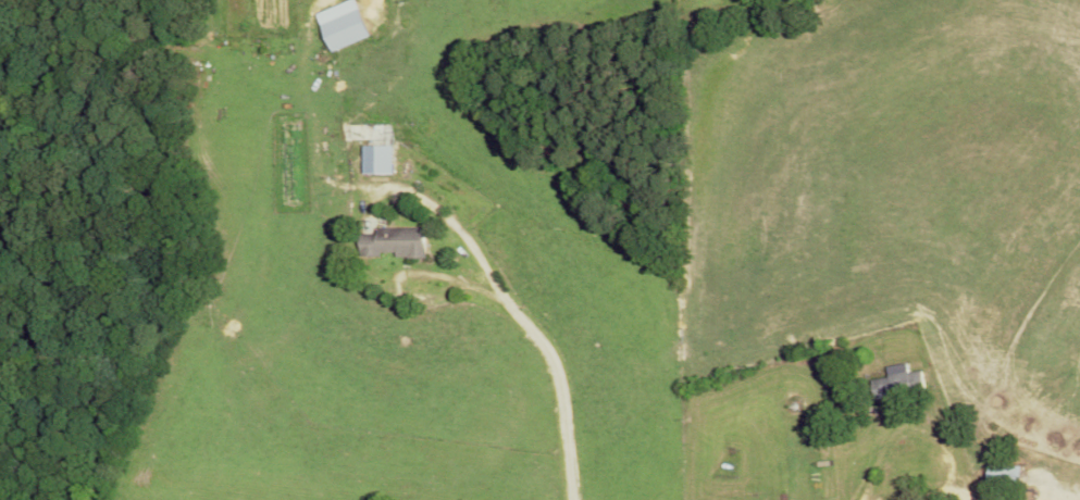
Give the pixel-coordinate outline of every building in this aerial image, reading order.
[(333,56),(372,40),(361,13),(322,28),(333,56)] [(365,178),(394,178),(394,149),(365,149),(365,178)] [(428,261),(427,231),(377,232),(377,238),(361,238),(362,262),(428,261)] [(879,403),(929,396),(926,374),(913,376),(911,366),(891,370),(893,379),(876,382),(879,403)] [(1025,493),(1025,470),(991,470),(991,493),(1025,493)]
